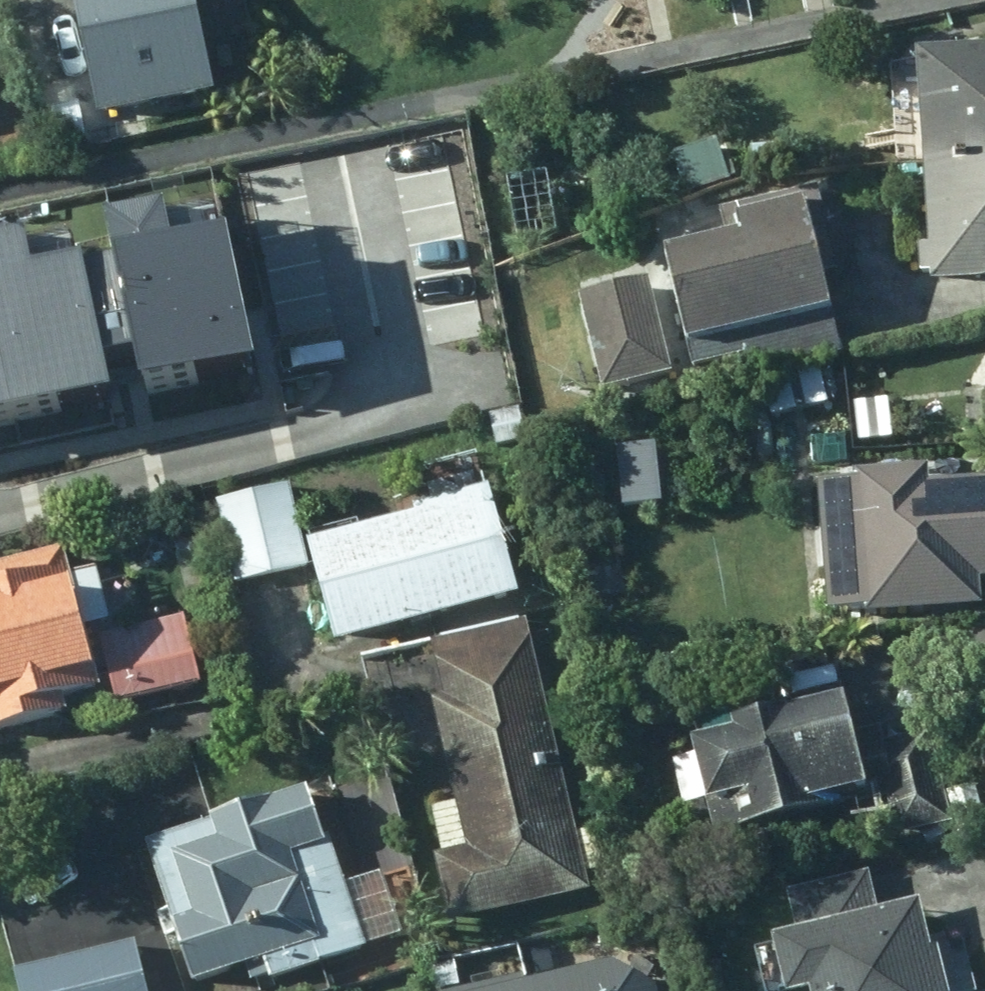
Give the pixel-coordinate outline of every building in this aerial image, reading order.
[(66,5),(91,124),(203,101),(181,0),(90,0),(66,5)] [(907,55),(916,253),(907,253),(908,275),(916,276),(916,287),(959,285),(984,279),(984,52),(907,55)] [(719,182),(706,147),(665,163),(679,197),(719,182)] [(777,155),(745,154),(746,181),(777,181),(777,155)] [(547,236),(538,177),(492,183),(503,244),(547,236)] [(822,277),(801,196),(716,216),(668,240),(674,261),(648,268),(677,378),(732,362),(737,383),(830,358),(810,280),(822,277)] [(169,209),(114,220),(148,384),(261,361),(234,229),(175,241),(169,209)] [(117,395),(91,261),(39,274),(30,238),(0,244),(0,419),(117,395)] [(659,382),(635,288),(570,303),(592,398),(659,382)] [(487,448),(518,441),(509,406),(480,412),(487,448)] [(655,453),(612,454),(613,513),(656,512),(655,453)] [(918,491),(918,480),(812,486),(820,629),(981,619),(980,593),(984,593),(984,487),(918,491)] [(298,572),(278,491),(208,508),(228,588),(298,572)] [(328,640),(512,588),(489,504),(304,556),(328,640)] [(0,570),(0,736),(56,723),(52,705),(88,695),(59,581),(53,557),(0,570)] [(105,712),(189,691),(188,688),(172,624),(171,621),(89,642),(105,712)] [(568,840),(518,626),(418,649),(431,706),(420,707),(445,813),(424,818),(450,928),(581,898),(578,882),(595,878),(585,836),(568,840)] [(827,712),(681,754),(707,844),(853,804),(827,712)] [(932,755),(878,765),(892,837),(945,827),(932,755)] [(137,853),(180,990),(189,990),(249,967),(257,988),(354,950),(323,849),(304,855),(289,805),(137,853)] [(909,910),(757,949),(769,990),(930,990),(909,910)] [(123,952),(4,982),(6,990),(133,990),(123,952)] [(593,980),(548,990),(618,990),(593,980)]
